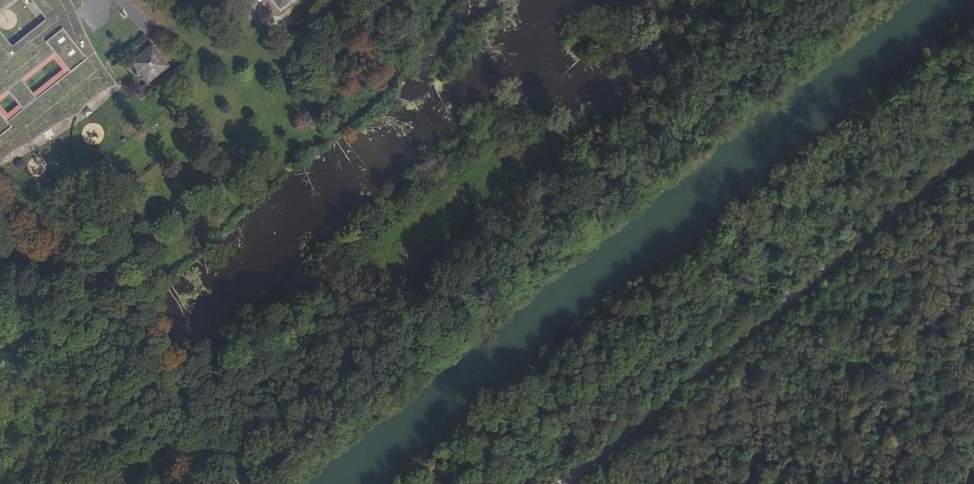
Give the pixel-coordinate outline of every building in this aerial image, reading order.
[(273,0),(271,2),(277,10),(289,0),(273,0)] [(319,9),(324,15),(343,0),(330,0),(319,9)] [(130,64),(148,84),(168,68),(152,47),(130,64)]
